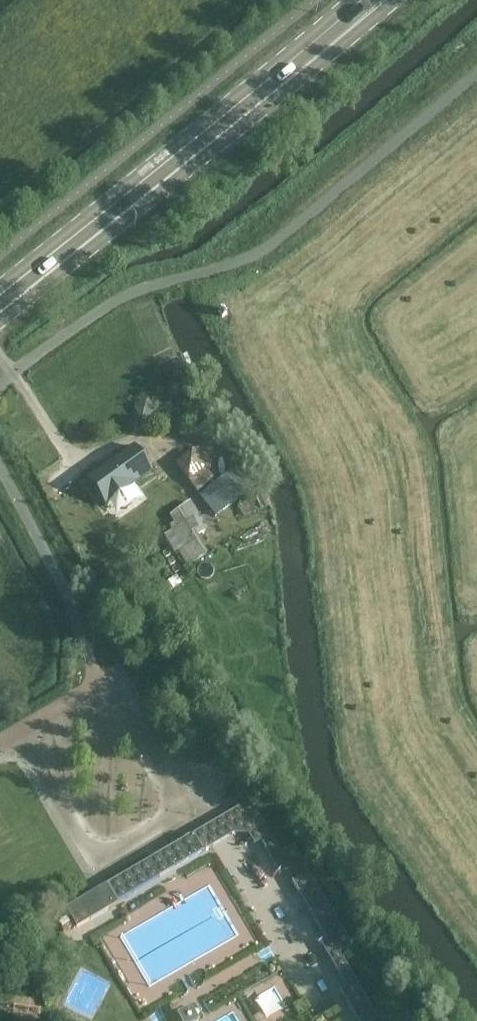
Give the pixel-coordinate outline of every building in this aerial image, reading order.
[(134,446),(86,480),(105,507),(153,473),(134,446)] [(193,454),(191,452),(174,465),(197,493),(214,480),(206,469),(210,465),(198,450),(193,454)] [(155,526),(179,508),(189,501),(182,492),(181,493),(168,476),(136,499),(155,526)] [(235,498),(226,483),(199,498),(207,513),(235,498)] [(149,528),(128,497),(114,506),(135,537),(149,528)] [(190,502),(180,509),(169,516),(174,525),(169,528),(170,530),(163,534),(175,555),(178,553),(186,567),(206,555),(197,540),(196,540),(193,535),(195,534),(207,527),(190,502)] [(250,801),(221,818),(148,861),(158,878),(244,828),(254,846),(260,842),(280,875),(286,871),(326,940),(320,944),(345,986),(339,990),(356,1020),(377,1020),(379,1020),(340,954),(353,947),(293,846),(280,853),(250,801)] [(148,861),(107,885),(119,904),(158,878),(148,861)] [(107,885),(64,910),(77,929),(119,904),(107,885)] [(177,1016),(180,1020),(198,1020),(199,1020),(191,1007),(177,1016)]
